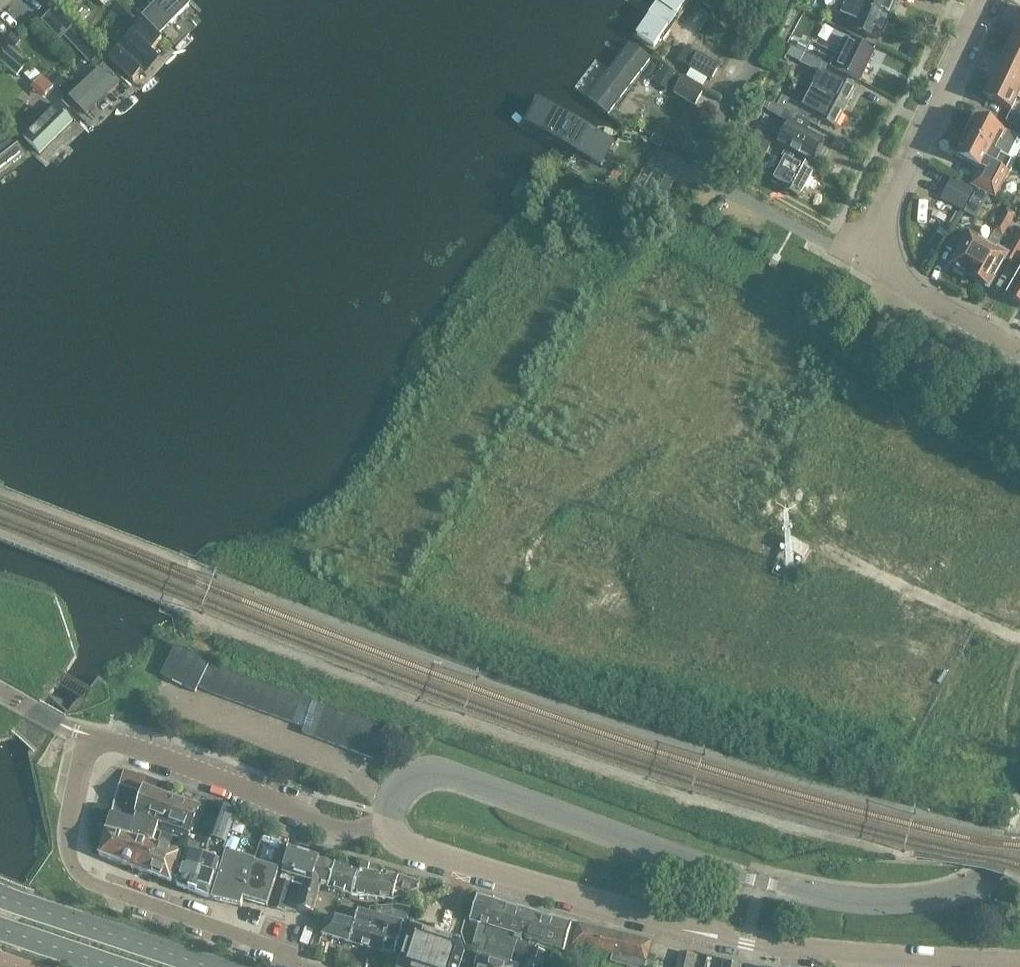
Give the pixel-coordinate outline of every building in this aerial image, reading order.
[(194,0),(144,0),(135,9),(163,35),(197,3),(194,0)] [(669,47),(701,0),(655,0),(636,30),(669,47)] [(889,17),(850,0),(835,0),(832,8),(842,12),(841,15),(853,20),(850,29),(873,39),(875,35),(881,37),(889,17)] [(889,17),(896,0),(850,0),(889,17)] [(59,39),(72,26),(53,7),(40,20),(59,39)] [(172,47),(133,17),(97,58),(136,89),(172,47)] [(582,95),(617,113),(654,52),(618,32),(582,95)] [(1016,32),(1006,53),(1019,60),(1019,33),(1016,32)] [(810,55),(828,64),(860,81),(874,52),(844,37),(835,55),(832,53),(810,42),(804,53),(810,55)] [(26,66),(28,63),(9,46),(0,56),(0,63),(16,77),(26,66)] [(710,80),(718,66),(697,54),(698,53),(686,47),(678,62),(689,68),(710,80)] [(828,64),(810,55),(804,53),(799,63),(818,72),(809,89),(845,109),(855,89),(824,72),(828,64)] [(1006,53),(995,75),(1019,87),(1019,60),(1006,53)] [(132,90),(96,60),(61,94),(96,124),(132,90)] [(672,90),(681,74),(663,63),(654,79),(672,90)] [(995,75),(985,98),(1012,111),(1018,99),(1019,100),(1019,87),(995,75)] [(695,105),(703,91),(682,79),(674,93),(695,105)] [(835,128),(845,109),(809,89),(801,106),(782,96),(782,97),(777,94),(772,103),(777,106),(808,122),(818,128),(821,120),(835,128)] [(90,123),(56,94),(13,138),(46,167),(90,123)] [(520,124),(602,166),(617,139),(536,96),(520,124)] [(808,122),(777,106),(772,103),(767,112),(788,123),(789,122),(793,125),(797,117),(806,122),(808,123),(808,122)] [(966,136),(998,152),(1003,144),(1005,145),(1011,134),(976,116),(966,136)] [(824,142),(793,125),(789,122),(788,123),(777,144),(790,151),(803,159),(812,163),(824,142)] [(759,166),(772,141),(773,141),(757,132),(743,157),(759,166)] [(1014,160),(998,152),(966,136),(956,156),(980,169),(971,185),(995,197),(1014,160)] [(11,139),(0,148),(0,180),(28,157),(11,139)] [(801,163),(803,159),(790,151),(773,183),(799,197),(814,170),(801,163)] [(638,169),(637,187),(656,189),(658,171),(638,169)] [(947,188),(969,200),(975,188),(952,177),(947,188)] [(969,200),(947,188),(940,199),(963,211),(969,200)] [(976,219),(989,195),(977,189),(964,212),(976,219)] [(1010,210),(1006,208),(993,231),(994,232),(987,243),(988,243),(969,277),(988,288),(1005,259),(1015,264),(1019,256),(1019,230),(1007,252),(997,246),(1016,213),(1010,210)] [(988,243),(987,243),(980,239),(980,238),(969,231),(949,266),(969,277),(988,243)] [(1005,297),(1019,306),(1019,271),(1005,297)] [(790,541),(785,551),(803,561),(808,550),(790,541)] [(172,680),(187,650),(175,644),(160,674),(172,680)] [(183,686),(198,656),(187,650),(172,680),(183,686)] [(198,686),(210,662),(198,656),(183,686),(195,692),(198,686)] [(211,693),(220,667),(210,662),(198,686),(211,693)] [(223,697),(232,672),(220,667),(211,693),(223,697)] [(235,701),(244,676),(232,672),(223,697),(235,701)] [(247,706),(256,680),(244,676),(235,701),(247,706)] [(258,710),(267,685),(256,680),(247,706),(258,710)] [(270,714),(279,689),(267,685),(258,710),(270,714)] [(282,718),(291,693),(279,689),(270,714),(282,718)] [(293,723),(302,697),(291,693),(282,718),(293,723)] [(304,727),(314,702),(302,697),(293,723),(304,727)] [(315,737),(326,706),(314,702),(304,727),(302,732),(315,737)] [(327,741),(337,710),(326,706),(315,737),(327,741)] [(338,746),(349,715),(337,710),(327,741),(338,746)] [(350,750),(361,719),(349,715),(338,746),(350,750)] [(362,754),(373,723),(361,719),(350,750),(362,754)] [(362,754),(374,759),(385,728),(373,723),(362,754)] [(164,824),(173,796),(144,786),(147,776),(123,769),(119,785),(106,831),(99,855),(148,874),(164,824)] [(194,835),(202,814),(198,812),(200,806),(173,796),(164,824),(194,835)] [(211,834),(219,809),(208,805),(199,829),(211,834)] [(208,859),(206,858),(194,894),(209,899),(220,863),(224,852),(229,836),(228,835),(232,821),(236,811),(226,808),(218,832),(212,848),(211,847),(208,859)] [(255,862),(265,832),(232,821),(228,835),(229,836),(224,852),(227,853),(213,901),(241,907),(243,900),(255,863),(255,862)] [(194,836),(194,835),(164,824),(148,874),(172,884),(181,854),(169,849),(173,837),(187,842),(187,841),(190,842),(191,841),(193,836),(194,836)] [(255,863),(243,900),(267,907),(279,871),(289,840),(265,832),(255,862),(255,863)] [(208,859),(211,847),(205,845),(207,842),(202,840),(200,844),(191,841),(190,842),(187,853),(177,887),(194,894),(206,858),(208,859)] [(284,874),(292,876),(305,880),(312,882),(319,858),(290,849),(283,873),(284,874)] [(329,888),(336,863),(320,858),(319,858),(312,882),(305,880),(297,908),(313,913),(321,885),(329,888)] [(374,897),(382,872),(367,870),(370,862),(362,860),(359,870),(351,895),(374,897)] [(351,895),(359,870),(336,863),(329,888),(351,895)] [(395,888),(399,874),(382,872),(374,897),(394,900),(401,896),(403,891),(395,888)] [(292,876),(284,874),(273,908),(284,911),(292,882),(291,881),(292,876)] [(403,891),(401,896),(417,889),(420,882),(399,874),(395,888),(403,891)] [(493,900),(494,896),(479,892),(478,896),(477,895),(470,921),(479,924),(476,933),(514,945),(524,909),(493,900)] [(367,912),(358,946),(395,955),(404,923),(406,924),(410,909),(398,906),(371,909),(370,913),(367,912)] [(358,946),(367,912),(358,909),(354,923),(336,917),(326,923),(322,935),(350,943),(358,946)] [(533,942),(564,951),(571,923),(524,909),(514,945),(516,945),(530,950),(531,949),(533,942)] [(646,961),(651,941),(579,922),(572,946),(612,955),(610,962),(629,966),(645,966),(646,961)] [(413,923),(412,927),(399,966),(430,966),(443,928),(435,926),(434,930),(413,923)] [(464,956),(460,943),(461,939),(447,934),(448,930),(443,928),(430,966),(461,966),(464,956)] [(514,945),(476,933),(469,956),(479,959),(476,966),(509,966),(516,945),(514,945)] [(546,954),(531,949),(530,950),(525,966),(542,966),(546,954)] [(695,955),(680,952),(677,966),(692,966),(695,955)]
